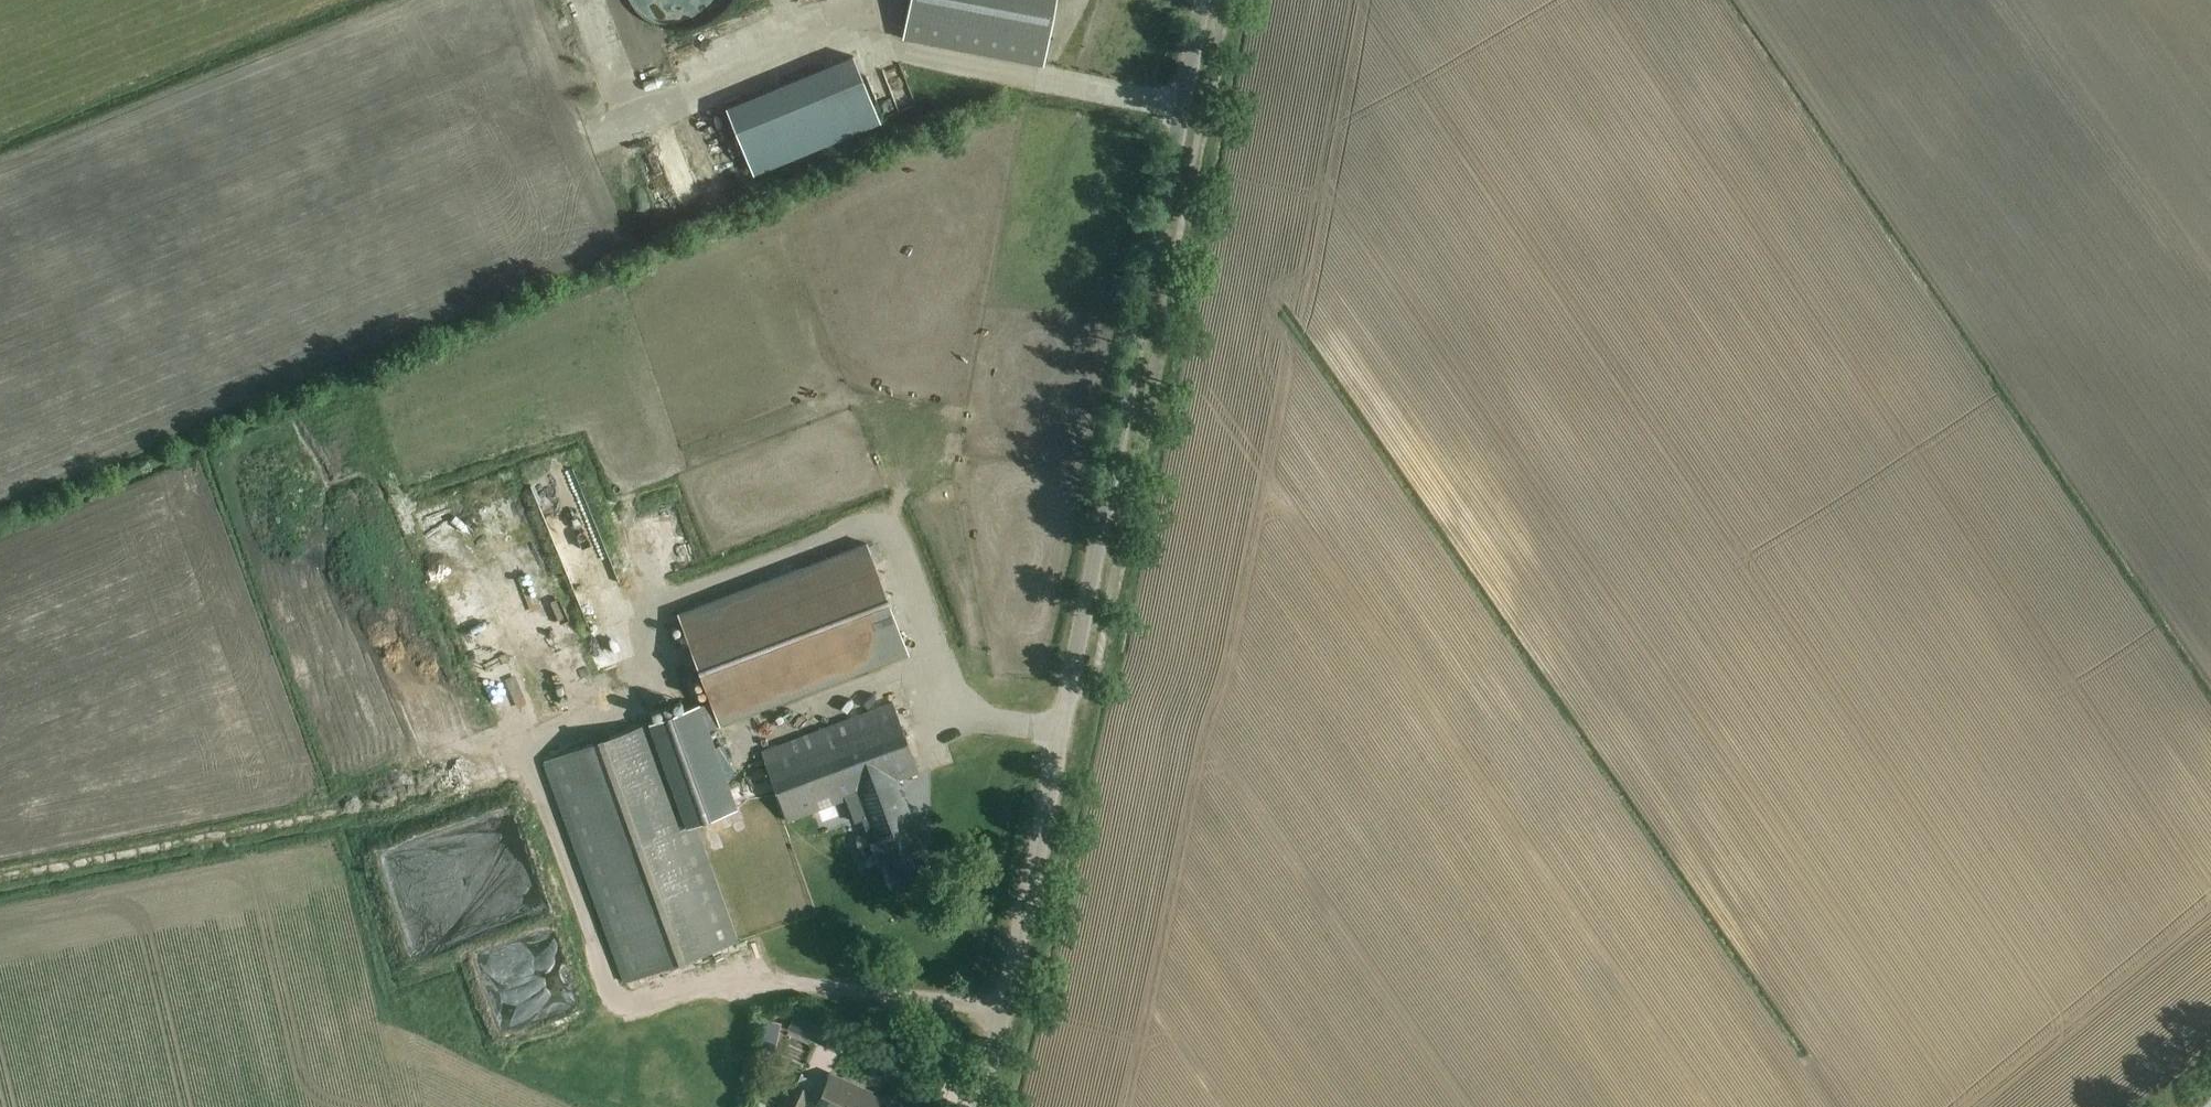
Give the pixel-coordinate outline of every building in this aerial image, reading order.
[(904,38),(1043,66),(1056,0),(911,0),(904,38)] [(754,176),(880,123),(852,56),(726,108),(754,176)] [(682,612),(678,613),(705,685),(710,700),(720,725),(723,723),(905,656),(908,654),(866,543),(682,612)] [(768,828),(770,827),(855,794),(864,817),(862,818),(871,841),(872,843),(870,847),(874,857),(880,859),(881,861),(885,859),(894,884),(928,870),(920,847),(924,846),(899,779),(920,771),(892,700),(763,750),(777,788),(764,793),(761,784),(735,793),(753,839),(770,833),(768,828)] [(660,718),(545,760),(626,981),(738,940),(695,824),(737,808),(727,780),(715,747),(711,736),(708,729),(698,705),(660,718)] [(492,983),(502,1014),(556,997),(544,962),(528,967),(521,945),(474,961),(483,986),(492,983)] [(765,1019),(763,1031),(764,1031),(775,1034),(778,1021),(766,1019),(765,1019)] [(887,1104),(859,1091),(860,1088),(833,1076),(819,1106),(886,1106),(887,1104)] [(810,1090),(796,1084),(786,1106),(802,1106),(810,1090)]
